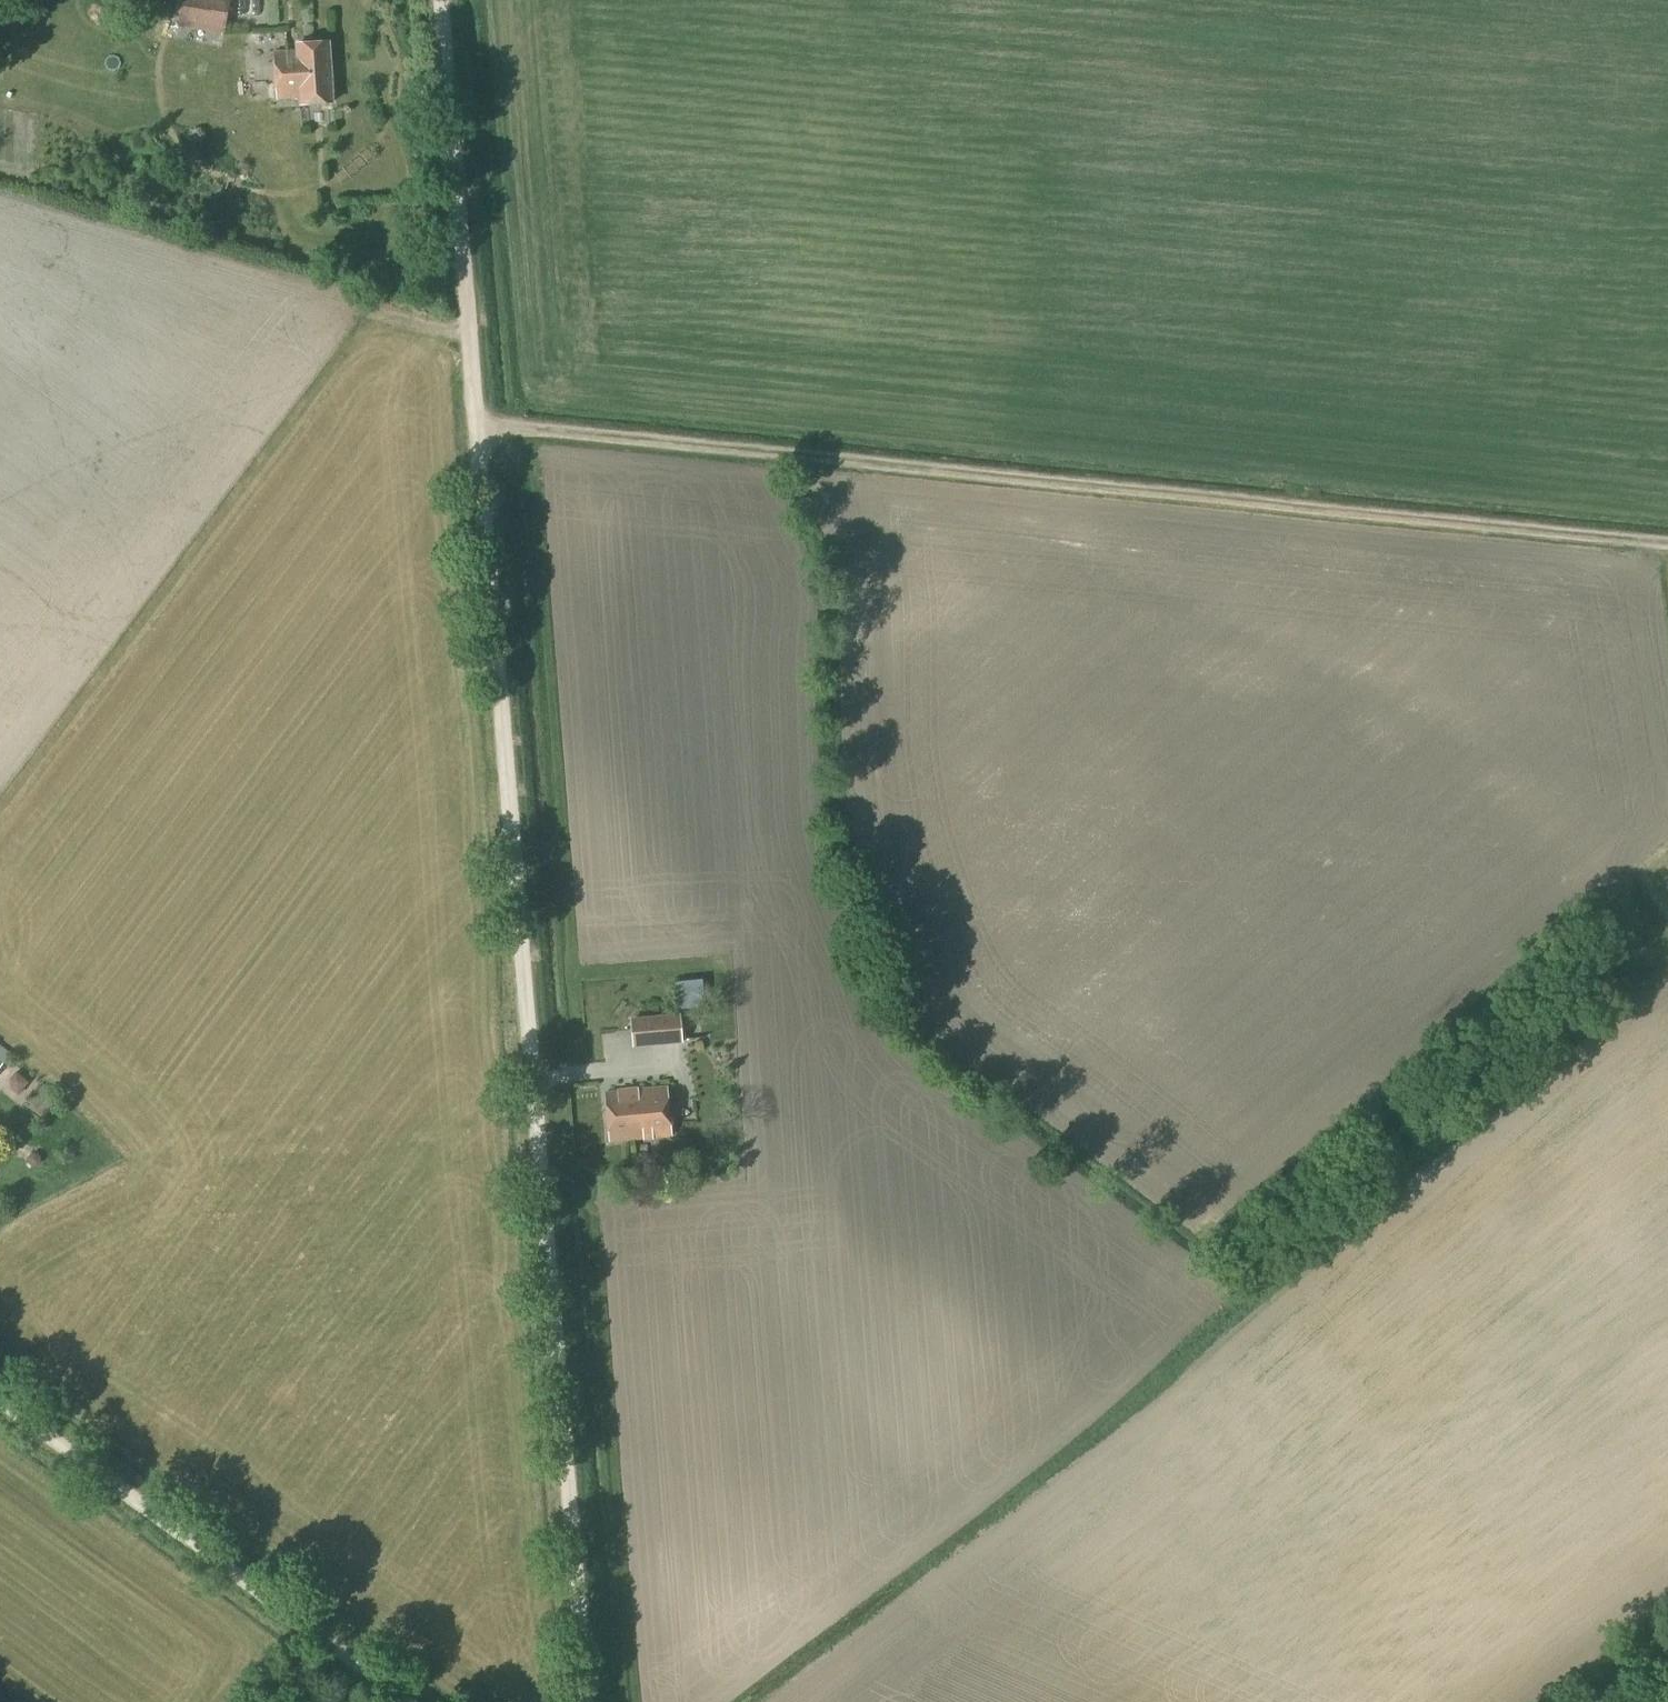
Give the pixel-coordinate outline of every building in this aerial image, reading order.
[(224,34),(230,0),(183,0),(178,26),(224,34)] [(300,97),(301,104),(333,102),(329,42),(297,44),(297,51),(274,53),(277,99),(300,97)] [(338,128),(337,106),(313,107),(314,129),(338,128)] [(674,982),(677,1010),(704,1008),(701,980),(674,982)] [(629,1019),(631,1049),(683,1044),(680,1014),(629,1019)] [(2,1066),(10,1055),(0,1047),(0,1069),(2,1066)] [(12,1079),(13,1090),(20,1095),(29,1082),(17,1073),(12,1079)] [(605,1093),(610,1142),(672,1136),(667,1087),(605,1093)] [(40,1162),(40,1157),(37,1153),(32,1153),(28,1156),(28,1162),(31,1165),(36,1166),(40,1162)]
